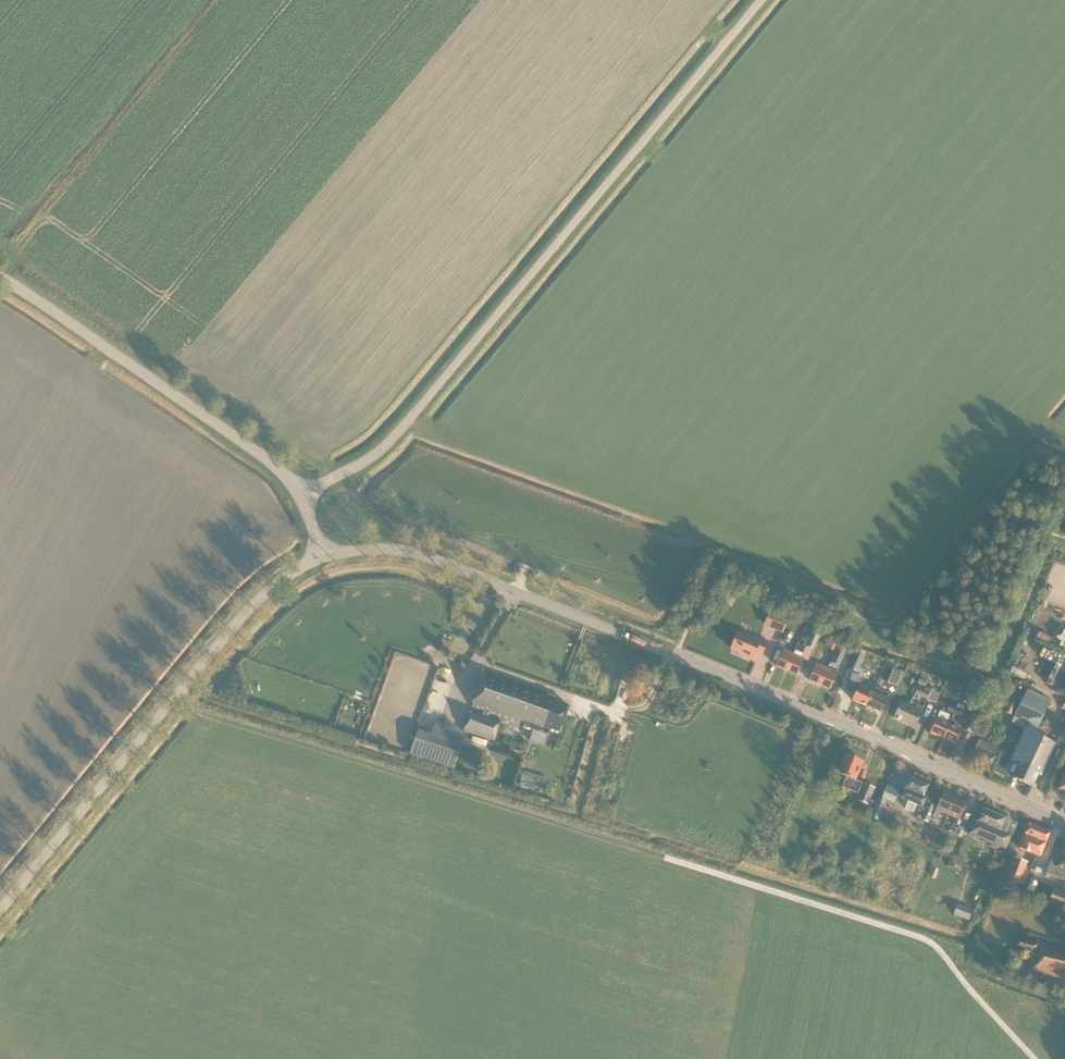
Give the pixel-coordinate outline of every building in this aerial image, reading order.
[(770,611),(764,626),(782,633),(788,619),(770,611)] [(787,632),(783,639),(789,642),(793,634),(787,632)] [(812,632),(806,646),(814,649),(820,635),(812,632)] [(733,644),(731,649),(739,652),(739,654),(753,660),(756,653),(762,655),(767,642),(757,638),(755,640),(738,633),(736,638),(735,637),(733,638),(731,642),(732,644),(733,644)] [(828,637),(824,646),(829,648),(832,639),(828,637)] [(776,666),(787,670),(794,654),(784,649),(776,666)] [(794,655),(787,670),(797,675),(804,658),(803,658),(802,657),(803,654),(795,650),(794,654),(794,655)] [(856,650),(848,668),(858,672),(866,654),(856,650)] [(820,685),(827,668),(816,664),(809,680),(820,685)] [(1064,666),(1052,691),(1064,697),(1064,666)] [(837,673),(827,668),(820,685),(830,689),(837,673)] [(902,672),(893,668),(887,682),(896,686),(902,672)] [(484,670),(472,707),(502,717),(524,725),(524,726),(536,731),(549,735),(551,729),(561,732),(569,706),(555,701),(557,697),(549,695),(549,694),(484,670)] [(852,700),(867,706),(873,693),(869,691),(871,687),(861,682),(863,677),(853,673),(846,690),(855,694),(852,700)] [(959,699),(963,688),(958,686),(953,696),(959,699)] [(932,689),(930,692),(918,687),(915,695),(936,703),(941,693),(932,689)] [(966,688),(961,701),(967,703),(972,690),(966,688)] [(1036,733),(1038,729),(1052,700),(1028,689),(1025,696),(1017,711),(1014,718),(1012,722),(1036,733)] [(877,694),(873,693),(867,706),(882,713),(889,695),(879,690),(877,694)] [(1013,715),(1019,700),(1011,697),(1012,695),(1006,693),(1004,698),(1009,700),(1005,711),(1013,715)] [(915,727),(924,707),(917,704),(911,701),(909,706),(900,703),(894,718),(915,727)] [(961,716),(963,710),(965,705),(959,703),(957,707),(954,714),(961,716)] [(954,714),(957,707),(950,705),(948,711),(954,714)] [(930,734),(943,739),(950,724),(947,723),(950,717),(940,713),(937,718),(930,734)] [(973,733),(980,717),(971,714),(965,729),(973,733)] [(950,724),(943,739),(956,745),(962,729),(950,724)] [(1042,776),(1057,744),(1029,731),(1015,760),(1019,762),(1012,777),(1033,786),(1039,774),(1042,776)] [(430,737),(423,759),(454,769),(461,748),(430,737)] [(990,767),(999,748),(979,740),(971,758),(990,767)] [(858,793),(862,783),(855,779),(863,761),(846,754),(838,773),(846,776),(842,787),(858,793)] [(901,798),(908,801),(905,809),(914,812),(917,804),(923,807),(927,798),(924,796),(929,785),(909,777),(904,789),(905,789),(901,798)] [(868,804),(875,788),(864,783),(857,800),(868,804)] [(887,786),(882,798),(887,800),(894,803),(900,791),(887,786)] [(941,811),(948,814),(956,796),(944,791),(936,809),(937,809),(934,816),(938,818),(941,811)] [(968,801),(956,796),(948,814),(956,818),(953,824),(957,826),(960,819),(968,801)] [(935,806),(928,803),(921,819),(928,822),(935,806)] [(871,816),(879,819),(883,809),(875,806),(871,816)] [(1005,848),(1010,837),(1000,831),(1006,818),(982,808),(977,821),(976,819),(970,833),(1005,848)] [(1041,856),(1051,831),(1030,823),(1020,848),(1041,856)] [(1059,837),(1045,873),(1064,880),(1064,840),(1059,837)] [(953,868),(956,862),(949,860),(947,866),(953,868)] [(1016,892),(1019,883),(1026,864),(1015,860),(1004,888),(1016,892)] [(935,878),(939,870),(934,868),(931,876),(935,878)] [(1039,883),(1044,872),(1036,869),(1032,879),(1031,879),(1027,890),(1026,890),(1023,897),(1029,900),(1031,896),(1033,897),(1035,894),(1033,893),(1038,882),(1039,883)] [(1063,890),(1054,887),(1048,904),(1064,910),(1064,885),(1063,890)] [(972,910),(959,904),(954,915),(968,921),(972,910)] [(1043,942),(1043,943),(1019,937),(1016,950),(1035,955),(1032,971),(1064,979),(1064,947),(1043,942)]
